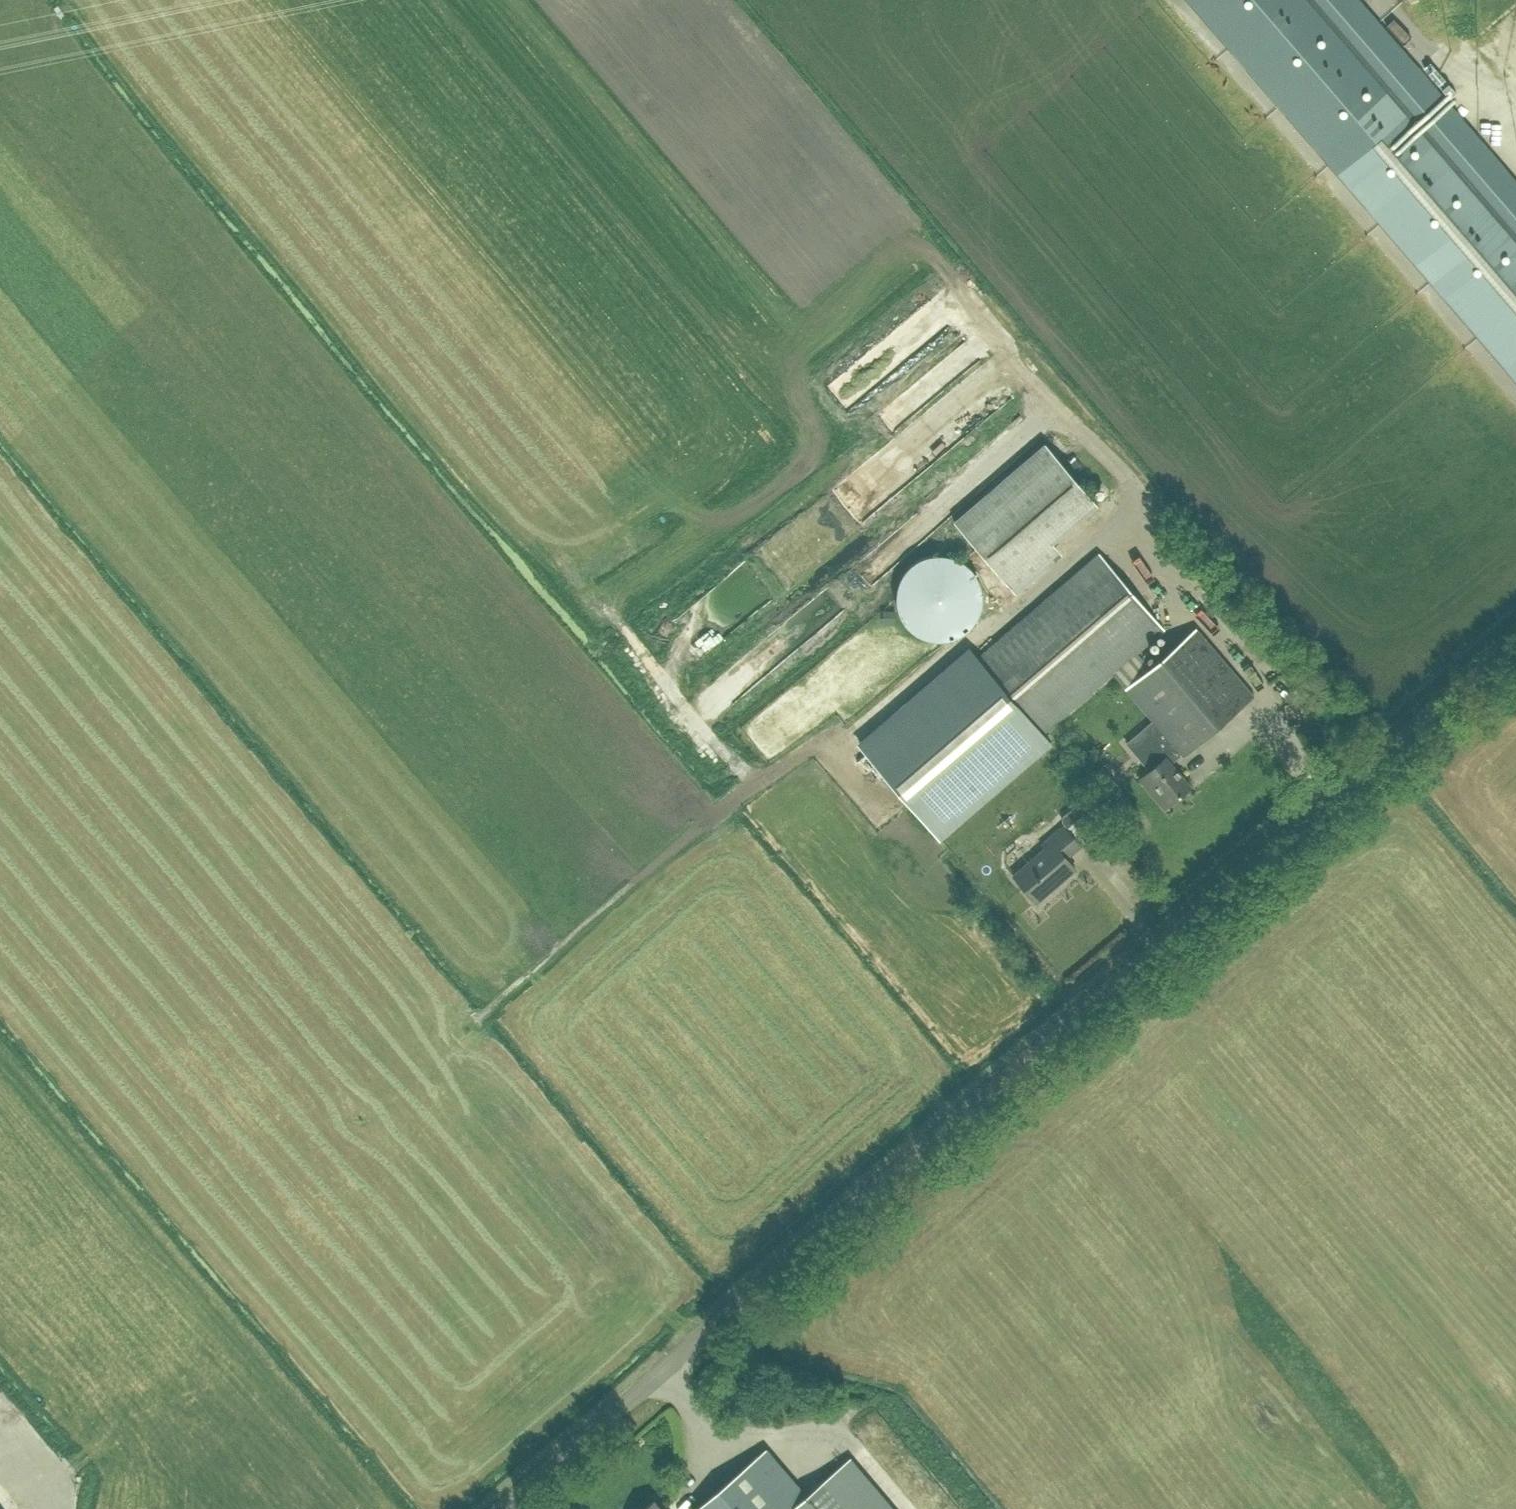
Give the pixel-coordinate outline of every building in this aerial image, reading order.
[(1515,382),(1515,183),(1358,0),(1187,0),(1319,153),(1515,382)] [(1048,439),(957,508),(1006,572),(1027,556),(1022,550),(1032,542),(1027,536),(1017,543),(999,520),(1019,505),(1032,523),(1035,522),(1043,533),(1092,496),(1048,439)] [(1140,778),(1165,808),(1191,786),(1171,763),(1181,754),(1183,755),(1253,695),(1196,628),(1147,671),(1133,657),(1164,629),(1099,553),(978,657),(972,650),(860,745),(938,835),(1049,740),(1043,733),(1114,673),(1153,720),(1127,743),(1150,770),(1140,778)] [(930,555),(924,556),(915,561),(908,566),(904,571),(900,578),(898,584),(896,592),(895,598),(897,610),(900,616),(902,621),(906,626),(911,630),(921,637),(929,640),(938,641),(943,641),(954,638),(963,634),(970,628),(975,621),(980,611),(982,601),(982,596),(981,587),(980,583),(976,574),(971,568),(962,561),(955,557),(945,554),(938,554),(930,555)] [(1066,857),(1080,845),(1063,825),(1042,844),(1045,848),(1014,874),(1037,900),(1076,866),(1066,857)] [(806,1494),(766,1447),(693,1508),(789,1508),(806,1494)] [(851,1456),(806,1494),(789,1508),(895,1508),(851,1456)] [(654,1498),(643,1508),(639,1504),(633,1508),(663,1508),(654,1498)]
